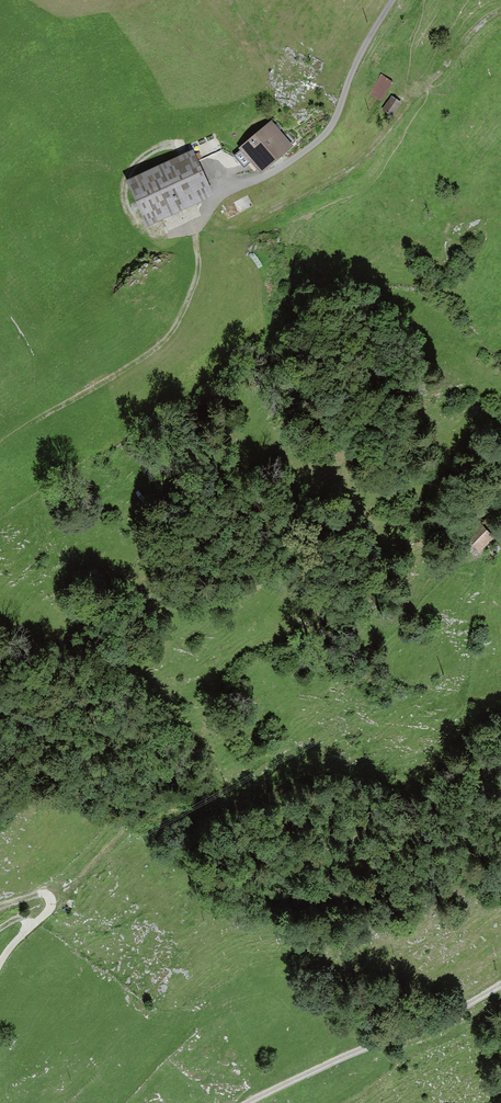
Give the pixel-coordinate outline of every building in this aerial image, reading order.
[(394,83),(381,75),(368,94),(382,103),(394,83)] [(403,104),(392,96),(382,110),(393,118),(403,104)] [(295,150),(272,123),(239,150),(261,177),(295,150)] [(214,198),(192,152),(125,184),(147,230),(214,198)] [(492,534),(481,523),(468,537),(479,547),(492,534)]
